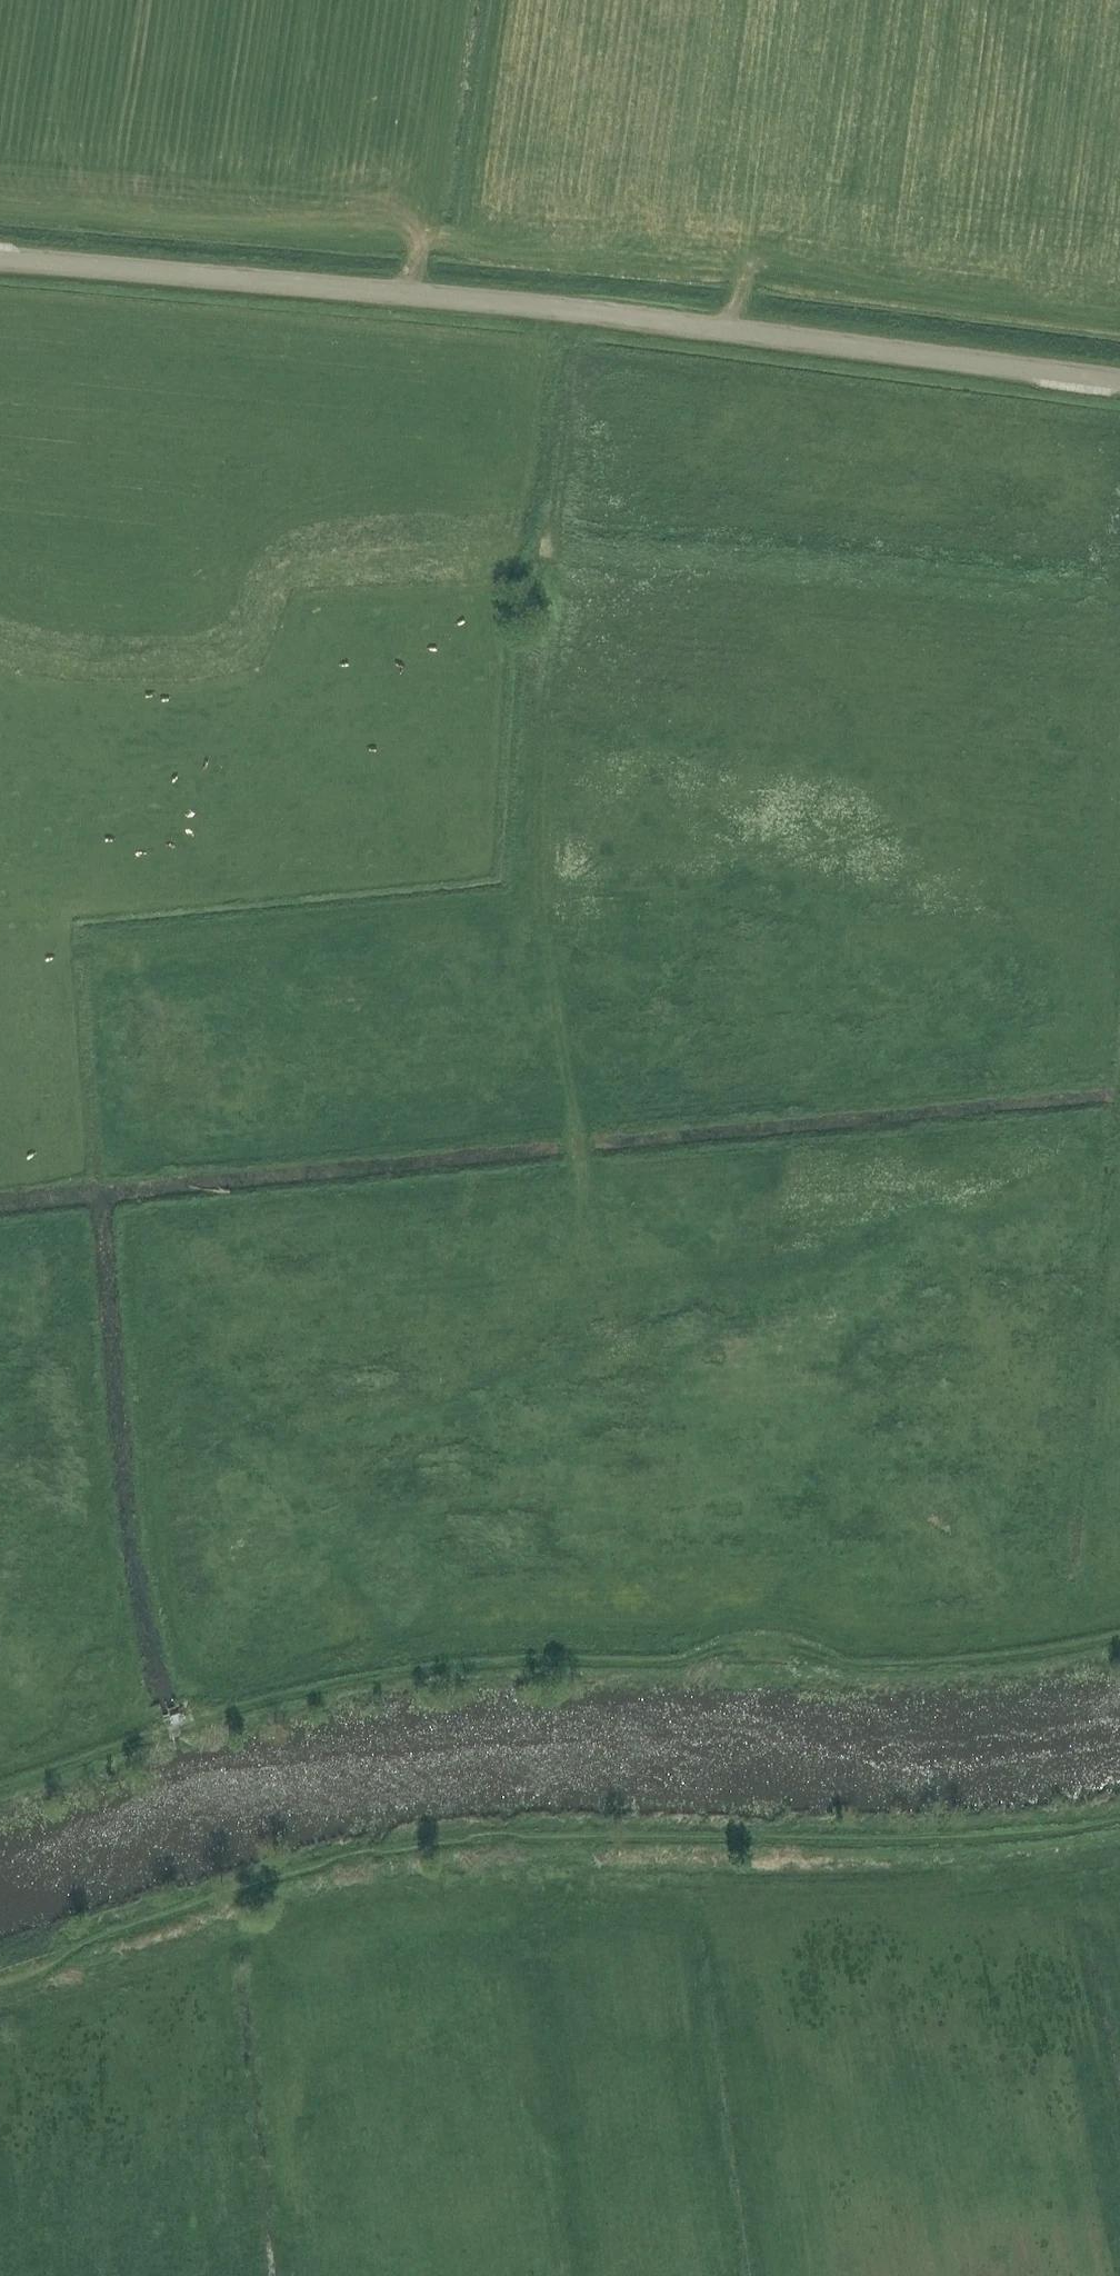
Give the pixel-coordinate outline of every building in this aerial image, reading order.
[(193,1707),(171,1715),(175,1729),(197,1721),(193,1707)]
